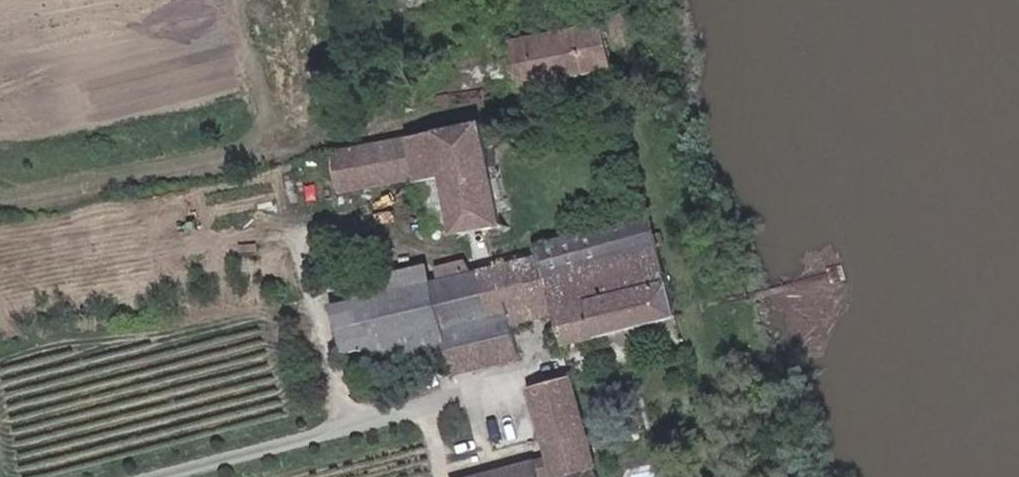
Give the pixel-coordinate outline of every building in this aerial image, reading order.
[(517,91),(615,73),(605,25),(541,39),(538,28),(505,34),(507,46),(491,48),(496,81),(515,78),(517,91)] [(427,70),(417,72),(424,104),(483,92),(477,60),(445,67),(427,70)] [(452,241),(502,230),(481,130),(336,159),(344,196),(417,180),(433,238),(450,234),(452,241)] [(587,308),(665,290),(648,222),(539,245),(542,252),(440,275),(453,325),(459,345),(466,373),(516,359),(506,319),(549,307),(551,317),(587,308)] [(357,281),(360,294),(440,275),(437,262),(357,281)] [(375,342),(453,325),(440,275),(360,294),(344,297),(355,346),(375,342)] [(551,317),(563,351),(674,321),(665,290),(587,308),(551,317)] [(380,362),(459,345),(453,325),(375,342),(380,362)] [(589,467),(568,387),(531,396),(552,476),(589,467)] [(530,464),(497,470),(497,474),(498,476),(533,476),(530,464)] [(589,467),(552,476),(591,476),(589,467)]
